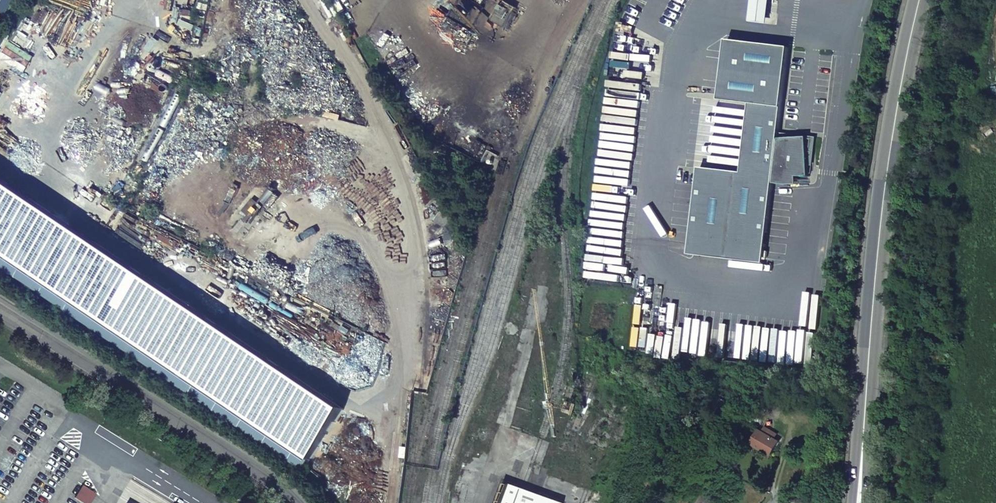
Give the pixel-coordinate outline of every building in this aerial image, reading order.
[(700,168),(690,255),(764,263),(773,184),(797,186),(797,178),(810,176),(809,166),(813,166),(816,137),(780,133),(790,48),(728,40),(721,100),(751,104),(743,173),(700,168)] [(305,472),(346,412),(0,175),(0,260),(305,472)] [(766,429),(763,433),(774,440),(776,435),(766,429)] [(774,440),(763,433),(760,432),(752,445),(771,456),(779,443),(774,440)] [(501,483),(494,502),(557,502),(522,490),(501,483)]
